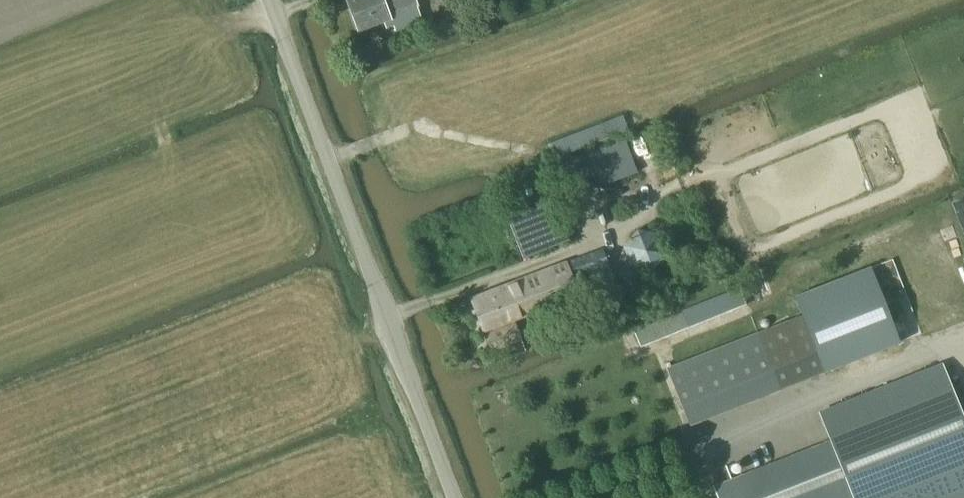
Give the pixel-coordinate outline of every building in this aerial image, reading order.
[(359,31),(384,21),(386,27),(392,25),(393,24),(395,30),(422,19),(415,0),(347,0),(359,31)] [(623,116),(552,142),(557,156),(628,130),(623,116)] [(625,139),(561,162),(572,194),(636,171),(625,139)] [(553,198),(506,217),(523,257),(570,239),(553,198)] [(637,229),(624,246),(633,266),(654,269),(667,251),(659,231),(637,229)] [(615,283),(604,249),(471,300),(484,332),(493,329),(514,321),(578,294),(579,296),(615,283)] [(673,366),(668,368),(690,424),(825,371),(900,342),(871,267),(795,296),(803,315),(673,366)] [(739,288),(634,330),(641,347),(746,304),(739,288)] [(504,345),(509,358),(526,351),(516,324),(515,324),(514,321),(493,329),(494,334),(486,337),(491,350),(504,345)] [(942,363),(819,410),(831,442),(715,487),(719,497),(963,497),(963,419),(942,363)]
